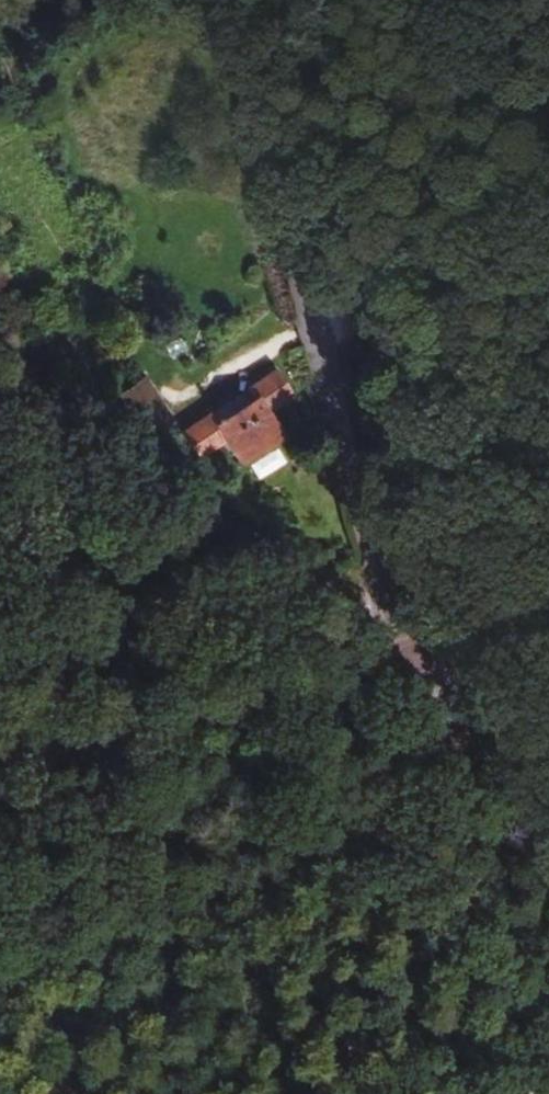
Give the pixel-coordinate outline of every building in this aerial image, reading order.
[(212,417),(180,440),(184,446),(188,444),(200,461),(226,443),(241,465),(282,436),(267,414),(293,397),(277,372),(250,392),(251,394),(245,399),(249,406),(225,423),(219,415),(214,419),(212,417)] [(115,397),(150,442),(179,420),(143,375),(115,397)]
